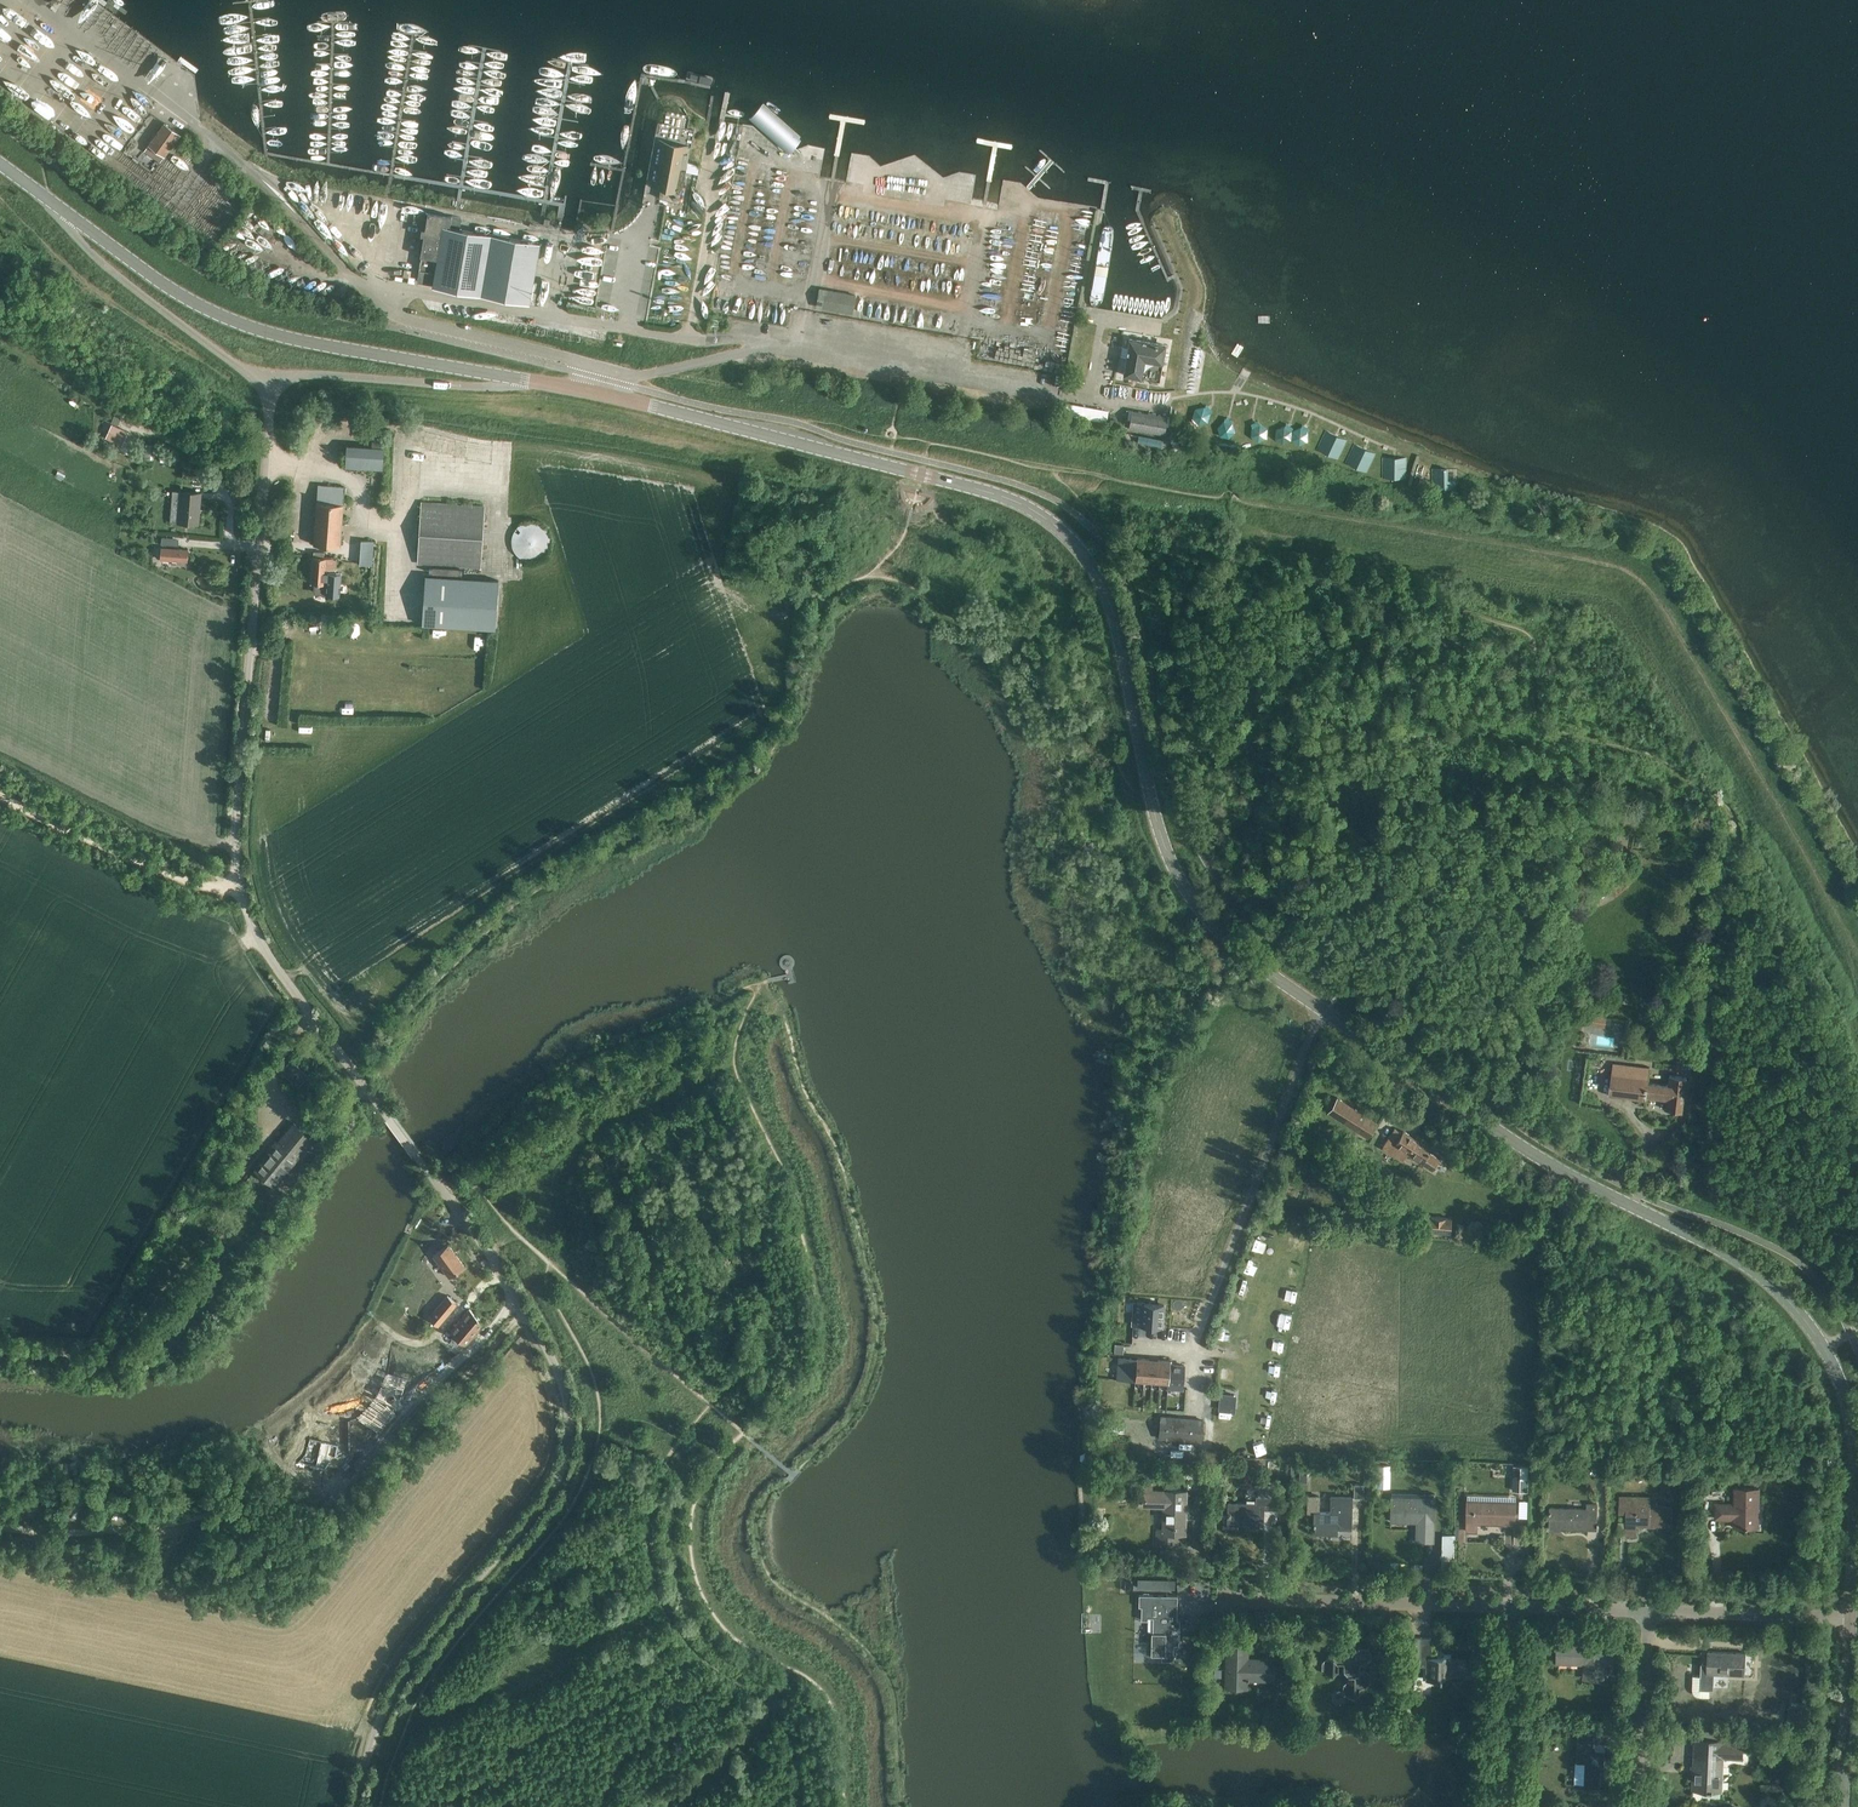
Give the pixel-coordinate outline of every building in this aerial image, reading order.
[(760,105),(748,119),(787,154),(800,140),(760,105)] [(161,161),(180,134),(164,123),(144,150),(161,161)] [(680,201),(692,147),(659,140),(657,147),(663,149),(657,180),(651,179),(649,186),(659,188),(657,196),(680,201)] [(422,256),(417,280),(432,283),(432,286),(470,292),(528,302),(539,242),(480,232),(450,227),(451,217),(427,213),(424,230),(421,229),(420,235),(424,236),(420,256),(422,256)] [(852,312),(855,295),(827,290),(824,307),(852,312)] [(1160,382),(1166,346),(1131,339),(1124,375),(1160,382)] [(1210,413),(1212,411),(1209,408),(1207,404),(1204,406),(1195,406),(1191,417),(1199,423),(1207,422),(1210,413)] [(1170,417),(1167,417),(1168,416),(1132,410),(1131,410),(1129,410),(1128,419),(1130,419),(1128,428),(1164,434),(1166,425),(1168,426),(1170,417)] [(1233,423),(1233,418),(1229,418),(1225,417),(1223,421),(1218,427),(1220,436),(1229,437),(1235,430),(1233,423)] [(1260,423),(1257,420),(1250,423),(1252,428),(1250,436),(1258,442),(1266,437),(1266,428),(1260,423)] [(1306,426),(1302,423),(1300,426),(1292,430),(1293,427),(1286,422),(1284,425),(1275,428),(1275,438),(1283,443),(1291,439),(1298,446),(1307,442),(1308,432),(1310,428),(1306,426)] [(111,423),(105,437),(122,445),(128,431),(111,423)] [(1326,430),(1317,449),(1338,459),(1347,440),(1336,435),(1326,430)] [(1365,448),(1355,443),(1345,462),(1367,473),(1376,454),(1365,448)] [(384,448),(346,446),(345,467),(383,469),(384,448)] [(1395,457),(1383,457),(1382,478),(1406,479),(1406,458),(1395,457)] [(1431,468),(1430,489),(1456,490),(1456,469),(1431,468)] [(343,504),(345,487),(318,485),(317,501),(313,544),(341,547),(344,504),(343,504)] [(198,521),(201,493),(182,491),(179,520),(198,521)] [(494,630),(498,581),(449,578),(450,565),(480,567),(484,507),(421,503),(417,563),(426,564),(422,624),(494,630)] [(529,562),(531,562),(533,561),(535,561),(537,561),(538,560),(540,559),(542,558),(543,557),(545,556),(546,554),(547,553),(548,551),(549,549),(550,547),(550,545),(550,543),(550,541),(550,540),(550,538),(549,536),(549,534),(548,532),(547,531),(546,529),(544,528),(543,526),(541,525),(540,524),(538,523),(536,523),(534,522),(532,522),(530,522),(528,522),(526,522),(524,523),(523,524),(521,525),(519,526),(518,527),(516,528),(515,530),(514,531),(513,533),(512,535),(511,536),(511,538),(511,540),(511,542),(511,544),(511,546),(512,548),(512,550),(513,551),(514,553),(515,555),(517,556),(518,557),(520,558),(521,559),(523,560),(525,561),(527,561),(529,562)] [(371,566),(373,541),(361,540),(359,565),(371,566)] [(188,549),(161,547),(160,559),(187,561),(188,549)] [(313,556),(311,582),(315,582),(314,592),(335,594),(335,592),(340,592),(341,573),(335,573),(336,558),(324,557),(324,552),(314,551),(313,556)] [(1590,1014),(1589,1024),(1604,1025),(1605,1016),(1590,1014)] [(290,1060),(281,1070),(298,1085),(307,1076),(290,1060)] [(1683,1111),(1687,1077),(1670,1075),(1669,1084),(1648,1082),(1650,1067),(1614,1063),(1610,1095),(1646,1099),(1646,1097),(1667,1099),(1666,1109),(1683,1111)] [(308,1089),(303,1094),(307,1097),(311,1092),(308,1089)] [(1337,1097),(1328,1112),(1367,1137),(1376,1122),(1337,1097)] [(314,1139),(293,1121),(254,1169),(274,1186),(314,1139)] [(1394,1128),(1382,1147),(1403,1161),(1407,1153),(1421,1162),(1431,1148),(1403,1130),(1402,1132),(1394,1128)] [(263,1192),(249,1178),(242,1185),(257,1199),(263,1192)] [(1530,1197),(1524,1223),(1533,1226),(1540,1200),(1530,1197)] [(1450,1218),(1426,1216),(1425,1230),(1449,1232),(1450,1218)] [(448,1244),(433,1255),(449,1276),(464,1265),(448,1244)] [(456,1302),(447,1294),(427,1316),(436,1324),(456,1302)] [(1134,1312),(1133,1324),(1142,1325),(1162,1326),(1164,1305),(1144,1303),(1141,1303),(1140,1313),(1134,1312)] [(484,1321),(477,1315),(470,1308),(450,1330),(461,1340),(452,1351),(462,1360),(471,1349),(464,1343),(484,1321)] [(1115,1343),(1114,1352),(1123,1353),(1124,1344),(1115,1343)] [(1119,1357),(1117,1379),(1135,1380),(1168,1383),(1167,1387),(1182,1388),(1184,1365),(1171,1364),(1171,1360),(1170,1360),(1161,1359),(1161,1363),(1145,1362),(1146,1358),(1137,1358),(1119,1357)] [(343,1402),(338,1408),(355,1421),(374,1394),(376,1395),(379,1391),(377,1389),(390,1371),(375,1361),(360,1378),(343,1402)] [(1220,1393),(1219,1409),(1232,1410),(1233,1394),(1220,1393)] [(1201,1440),(1202,1420),(1158,1417),(1157,1438),(1201,1440)] [(278,1442),(273,1450),(303,1462),(308,1458),(316,1454),(319,1445),(292,1436),(278,1442)] [(1620,1484),(1621,1467),(1612,1467),(1612,1484),(1620,1484)] [(1164,1503),(1164,1505),(1163,1528),(1157,1528),(1156,1542),(1171,1542),(1172,1527),(1183,1527),(1183,1507),(1186,1507),(1186,1491),(1166,1490),(1166,1492),(1151,1491),(1152,1485),(1144,1485),(1144,1503),(1164,1503)] [(1259,1485),(1258,1494),(1257,1493),(1257,1503),(1228,1502),(1227,1524),(1262,1525),(1262,1509),(1271,1509),(1272,1494),(1272,1485),(1259,1485)] [(1758,1526),(1759,1487),(1735,1486),(1734,1503),(1715,1502),(1715,1517),(1734,1518),(1734,1526),(1758,1526)] [(1308,1511),(1314,1511),(1313,1526),(1315,1526),(1315,1533),(1336,1534),(1336,1527),(1351,1528),(1352,1497),(1331,1496),(1331,1511),(1319,1511),(1319,1495),(1308,1495),(1308,1511)] [(1671,1526),(1672,1506),(1650,1505),(1650,1497),(1620,1496),(1620,1511),(1627,1512),(1626,1533),(1636,1534),(1636,1524),(1671,1526)] [(1433,1541),(1435,1499),(1391,1498),(1390,1521),(1418,1522),(1418,1540),(1433,1541)] [(1516,1523),(1516,1501),(1468,1500),(1467,1531),(1477,1531),(1478,1522),(1516,1523)] [(1596,1522),(1597,1504),(1588,1503),(1588,1509),(1551,1508),(1550,1529),(1560,1530),(1560,1527),(1588,1528),(1588,1522),(1596,1522)] [(1138,1587),(1164,1588),(1165,1579),(1138,1578),(1138,1587)] [(1179,1644),(1179,1624),(1177,1624),(1177,1595),(1139,1594),(1139,1606),(1141,1606),(1141,1620),(1148,1620),(1148,1617),(1153,1617),(1153,1632),(1151,1632),(1150,1654),(1161,1655),(1161,1660),(1173,1660),(1173,1644),(1179,1644)] [(1274,1680),(1274,1659),(1242,1658),(1243,1632),(1227,1632),(1225,1687),(1246,1688),(1246,1679),(1274,1680)] [(1390,1645),(1391,1638),(1380,1636),(1379,1644),(1390,1645)] [(1419,1666),(1429,1666),(1429,1679),(1441,1680),(1441,1675),(1466,1676),(1467,1658),(1450,1657),(1451,1655),(1444,1654),(1441,1657),(1430,1657),(1430,1637),(1412,1637),(1411,1662),(1419,1662),(1419,1666)] [(1612,1660),(1612,1643),(1595,1642),(1595,1645),(1558,1643),(1557,1662),(1584,1663),(1583,1678),(1603,1679),(1604,1659),(1612,1660)] [(1371,1658),(1371,1652),(1366,1646),(1359,1646),(1354,1651),(1349,1651),(1344,1645),(1337,1645),(1332,1650),(1332,1657),(1326,1656),(1321,1661),(1321,1668),(1325,1673),(1332,1673),(1337,1668),(1337,1662),(1343,1662),(1342,1668),(1347,1674),(1353,1674),(1353,1680),(1347,1679),(1342,1684),(1342,1691),(1346,1696),(1353,1696),(1358,1691),(1359,1685),(1365,1685),(1370,1681),(1370,1674),(1365,1668),(1359,1668),(1360,1663),(1365,1663),(1371,1658)] [(1732,1675),(1733,1653),(1708,1652),(1708,1664),(1702,1664),(1701,1676),(1693,1675),(1693,1688),(1693,1691),(1695,1694),(1697,1695),(1700,1696),(1710,1697),(1710,1689),(1713,1689),(1714,1674),(1732,1675)] [(1609,1743),(1609,1732),(1578,1730),(1577,1768),(1585,1769),(1585,1784),(1601,1785),(1601,1770),(1604,1770),(1605,1758),(1602,1758),(1602,1750),(1593,1750),(1594,1742),(1609,1743)] [(1725,1739),(1710,1738),(1710,1731),(1695,1730),(1692,1789),(1722,1790),(1724,1757),(1743,1758),(1744,1741),(1725,1740),(1725,1739)]
